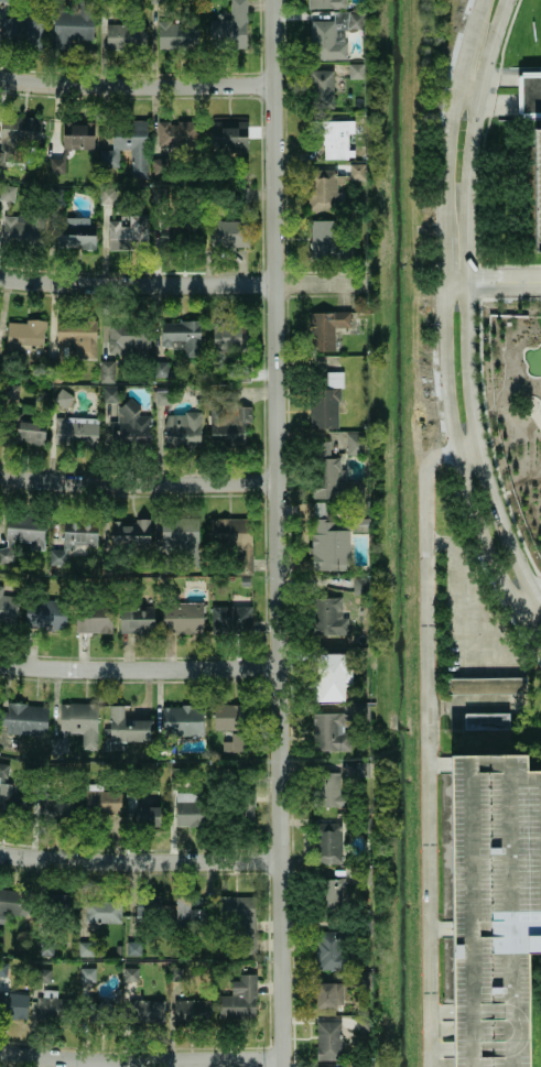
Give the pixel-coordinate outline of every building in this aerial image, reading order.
[(76,12),(52,11),(51,49),(93,50),(94,0),(77,0),(76,12)] [(230,19),(209,20),(209,38),(232,37),(232,47),(246,47),(245,0),(230,0),(230,19)] [(346,0),(307,0),(307,8),(345,9),(346,0)] [(345,59),(345,29),(361,29),(361,12),(333,12),(333,20),(308,20),(309,60),(345,59)] [(42,18),(0,16),(0,18),(0,46),(41,48),(42,18)] [(197,23),(157,23),(157,49),(196,50),(197,23)] [(145,50),(145,24),(105,25),(105,51),(145,50)] [(348,79),(364,79),(363,63),(348,64),(348,79)] [(332,70),(310,71),(310,108),(333,108),(332,70)] [(540,75),(521,75),(521,97),(540,96),(540,75)] [(3,117),(1,155),(13,155),(13,142),(39,143),(41,119),(3,117)] [(211,119),(210,150),(246,152),(247,121),(211,119)] [(323,159),(349,159),(349,134),(353,134),(353,121),(311,121),(311,134),(323,134),(323,159)] [(99,167),(118,167),(118,150),(129,150),(129,178),(147,178),(146,122),(111,122),(112,150),(98,150),(99,167)] [(157,147),(198,147),(198,122),(157,122),(157,147)] [(61,149),(93,150),(94,125),(62,123),(61,149)] [(530,251),(540,251),(540,129),(529,129),(530,251)] [(49,159),(49,173),(63,173),(63,159),(49,159)] [(364,164),(349,164),(348,180),(364,180),(364,164)] [(335,170),(310,170),(309,210),(339,211),(339,184),(343,184),(343,176),(335,175),(335,170)] [(14,201),(14,186),(0,186),(0,201),(14,201)] [(99,204),(114,204),(115,188),(100,188),(99,204)] [(107,249),(147,249),(148,215),(128,215),(128,223),(107,223),(107,249)] [(34,217),(2,216),(1,242),(33,243),(34,217)] [(59,218),(58,247),(95,248),(95,218),(59,218)] [(310,259),(351,259),(351,243),(335,244),(335,220),(310,220),(310,259)] [(349,312),(308,313),(309,351),(334,350),(334,328),(349,327),(349,312)] [(44,320),(24,319),(24,323),(6,322),(5,351),(43,352),(44,320)] [(95,359),(96,320),(56,320),(56,347),(68,347),(68,358),(95,359)] [(200,357),(200,321),(160,322),(160,346),(184,346),(184,357),(200,357)] [(248,350),(248,323),(212,324),(213,352),(248,350)] [(125,352),(148,353),(148,334),(140,334),(140,325),(108,324),(107,353),(124,354),(125,352)] [(113,383),(114,361),(100,361),(99,383),(113,383)] [(338,372),(321,373),(322,388),(309,388),(311,429),(340,428),(338,372)] [(117,388),(102,388),(102,403),(116,403),(117,388)] [(154,405),(168,405),(168,391),(155,391),(154,405)] [(149,416),(138,416),(138,401),(125,402),(125,407),(117,407),(117,423),(108,423),(109,441),(149,441),(149,416)] [(250,408),(209,408),(208,443),(244,444),(244,436),(250,436),(250,408)] [(200,413),(163,414),(164,449),(201,448),(200,413)] [(53,447),(97,448),(97,418),(54,417),(53,447)] [(44,420),(11,419),(10,441),(44,443),(44,420)] [(364,433),(345,433),(345,455),(364,455),(364,433)] [(329,444),(322,442),(318,453),(325,456),(329,444)] [(319,458),(318,498),(357,499),(358,482),(343,481),(343,471),(339,471),(339,458),(319,458)] [(43,550),(44,517),(7,516),(6,542),(29,542),(29,550),(43,550)] [(198,519),(161,518),(160,552),(197,553),(198,519)] [(111,519),(110,547),(149,548),(150,520),(111,519)] [(209,519),(209,544),(231,544),(231,549),(235,549),(235,575),(251,575),(251,519),(209,519)] [(62,545),(97,545),(97,523),(62,521),(62,545)] [(349,530),(328,530),(328,525),(312,525),(311,570),(349,571),(349,530)] [(49,564),(65,564),(64,550),(49,550),(49,564)] [(367,577),(352,578),(352,595),(368,595),(367,577)] [(14,627),(18,597),(0,594),(0,625),(14,627)] [(347,635),(347,617),(341,617),(341,597),(318,597),(319,635),(347,635)] [(26,631),(69,629),(68,600),(25,602),(26,631)] [(202,602),(162,603),(162,634),(203,633),(202,602)] [(111,633),(112,608),(75,607),(75,632),(111,633)] [(211,607),(210,632),(250,633),(250,608),(211,607)] [(153,634),(153,608),(119,609),(119,634),(153,634)] [(348,653),(317,654),(318,702),(345,701),(344,686),(349,686),(348,653)] [(525,678),(447,678),(448,694),(525,693),(525,678)] [(59,704),(59,738),(50,738),(50,753),(74,753),(74,735),(81,735),(82,749),(97,749),(96,703),(59,704)] [(47,706),(3,704),(1,734),(46,736),(47,706)] [(213,729),(240,730),(241,705),(214,704),(213,729)] [(348,751),(348,733),(343,733),(343,721),(368,721),(369,704),(353,704),(353,713),(312,713),(312,751),(348,751)] [(149,719),(119,719),(119,706),(109,706),(108,742),(148,743),(149,719)] [(202,736),(202,706),(162,706),(163,737),(202,736)] [(509,729),(508,713),(463,714),(463,730),(509,729)] [(241,752),(242,734),(228,734),(228,752),(241,752)] [(521,773),(540,773),(540,953),(524,954),(526,1066),(451,1066),(451,1065),(451,1049),(451,1031),(451,1012),(450,934),(450,924),(446,756),(521,755),(521,773)] [(0,763),(0,778),(6,779),(9,765),(0,763)] [(347,807),(346,794),(340,794),(339,773),(318,773),(319,808),(347,807)] [(0,784),(0,818),(34,818),(34,794),(11,794),(11,784),(0,784)] [(120,790),(84,791),(84,814),(121,813),(120,790)] [(175,801),(197,801),(198,793),(175,793),(175,801)] [(61,801),(61,794),(54,794),(54,801),(37,800),(36,818),(75,820),(76,801),(61,801)] [(174,826),(205,827),(206,803),(175,802),(174,826)] [(160,808),(135,806),(134,826),(159,827),(160,808)] [(316,864),(341,863),(340,823),(315,823),(316,864)] [(341,878),(321,879),(322,912),(342,911),(341,878)] [(16,889),(0,889),(0,923),(4,923),(4,915),(16,914),(16,889)] [(160,897),(135,897),(135,918),(160,918),(160,897)] [(254,897),(218,897),(218,918),(231,918),(231,933),(237,933),(237,953),(255,953),(254,897)] [(176,899),(175,924),(203,925),(203,909),(188,909),(188,900),(176,899)] [(120,923),(120,901),(78,900),(77,923),(120,923)] [(345,931),(315,931),(314,970),(344,970),(345,931)] [(93,942),(78,942),(77,956),(93,956),(93,942)] [(141,942),(125,942),(125,955),(141,956),(141,942)] [(168,980),(183,981),(183,968),(169,967),(168,980)] [(79,981),(94,982),(95,969),(80,968),(79,981)] [(138,968),(122,968),(122,982),(137,982),(138,968)] [(50,970),(36,969),(36,983),(50,983),(50,970)] [(356,988),(371,988),(371,973),(356,973),(356,988)] [(335,1008),(334,983),(315,983),(316,1008),(335,1008)] [(37,1020),(73,1020),(73,1000),(56,999),(56,990),(37,990),(37,1020)] [(0,992),(0,1018),(26,1019),(27,993),(0,992)] [(165,1000),(129,999),(129,1022),(164,1023),(165,1000)] [(340,1022),(316,1022),(316,1060),(340,1061),(340,1022)]
